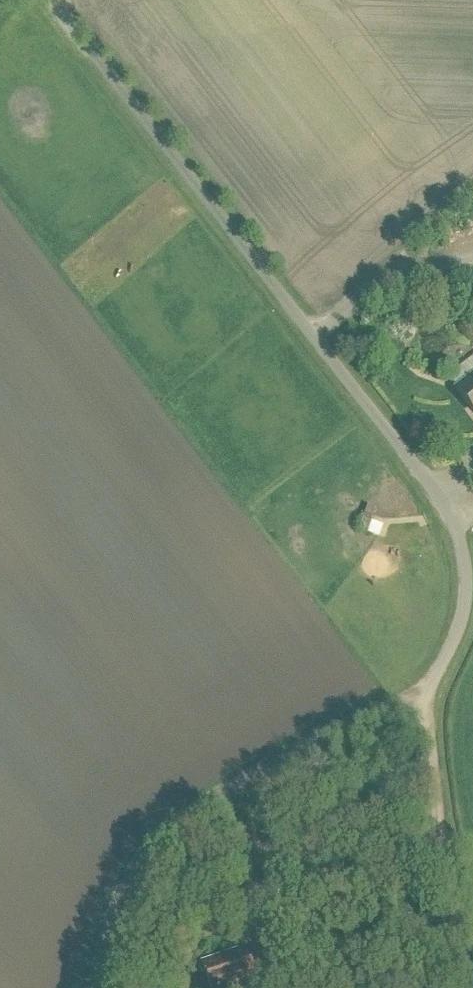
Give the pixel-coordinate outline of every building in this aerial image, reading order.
[(460,304),(452,290),(441,297),(449,311),(460,304)] [(448,380),(458,393),(472,413),(472,361),(448,380)] [(391,539),(396,525),(383,520),(378,534),(391,539)] [(183,927),(171,930),(174,943),(186,940),(183,927)] [(258,985),(245,948),(200,965),(209,987),(250,987),(258,985)]
